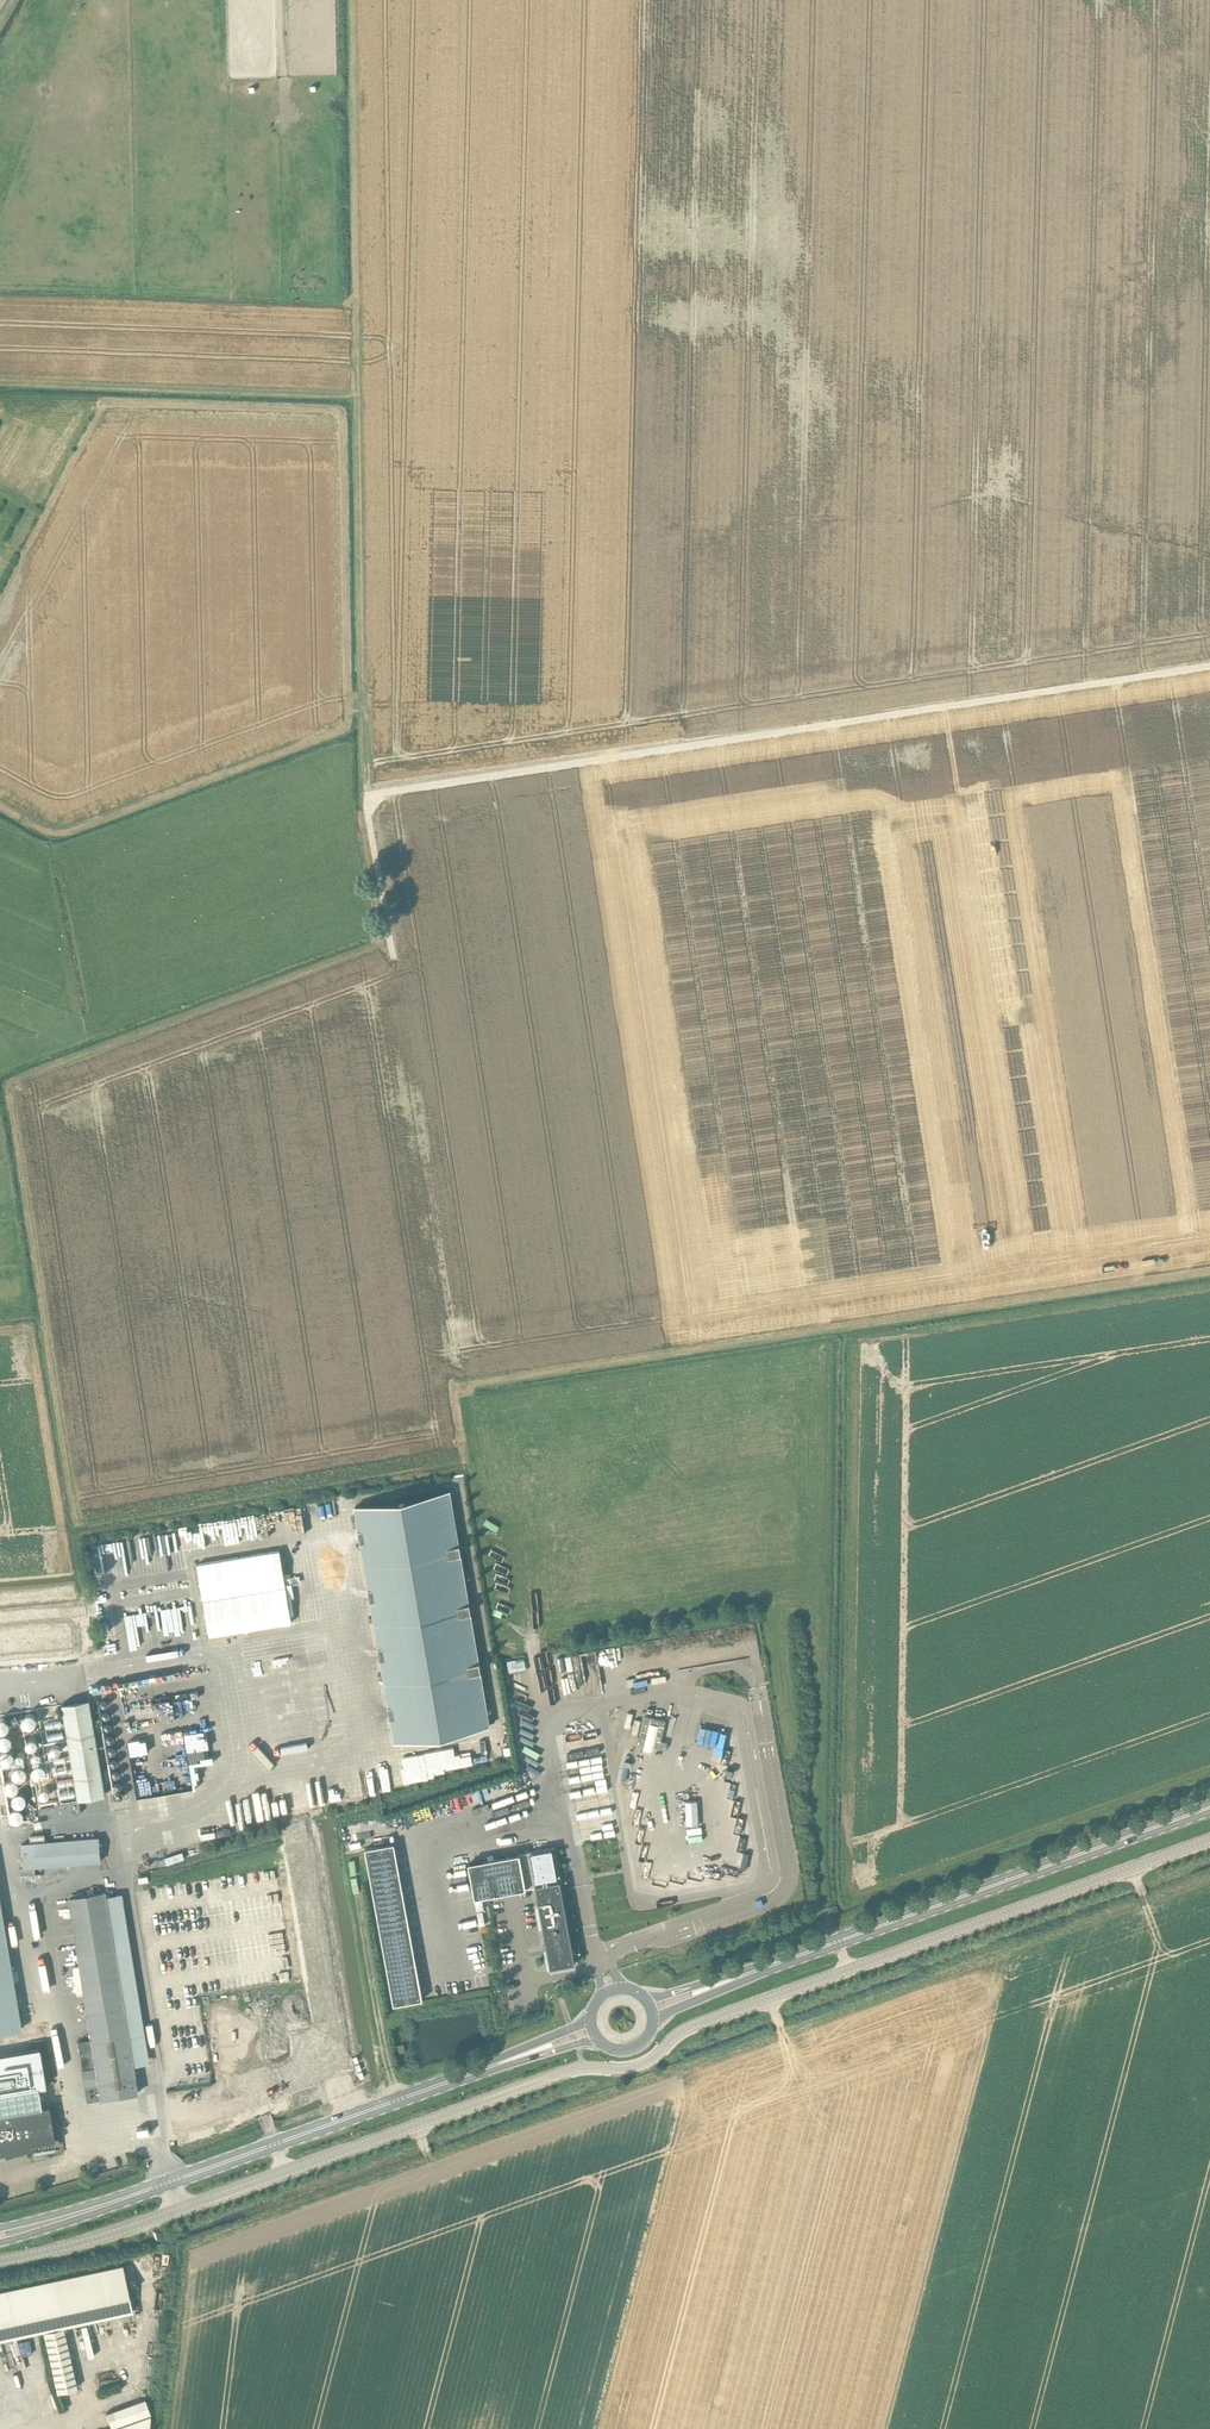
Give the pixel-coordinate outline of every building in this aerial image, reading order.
[(395,1742),(489,1726),(449,1491),(354,1507),(395,1742)] [(78,1795),(105,1791),(89,1696),(62,1701),(78,1795)] [(665,1749),(667,1741),(661,1740),(665,1719),(645,1715),(638,1743),(644,1745),(645,1744),(665,1749)] [(38,1806),(40,1818),(81,1811),(79,1799),(38,1806)] [(394,1843),(365,1848),(393,2005),(422,1999),(394,1843)] [(528,1851),(535,1886),(550,1967),(575,1963),(554,1847),(528,1851)] [(491,1894),(535,1886),(528,1851),(484,1860),(469,1863),(475,1897),(491,1894)] [(19,2029),(0,1914),(0,2032),(19,2029)] [(0,2054),(0,2153),(55,2143),(48,2104),(40,2106),(37,2087),(45,2086),(38,2047),(0,2054)] [(41,2282),(122,2266),(121,2264),(41,2282)] [(122,2266),(41,2282),(0,2291),(0,2340),(43,2330),(129,2311),(122,2266)] [(63,2327),(43,2331),(56,2392),(76,2387),(63,2327)] [(144,2399),(106,2413),(111,2427),(149,2413),(144,2399)] [(149,2415),(110,2428),(148,2428),(149,2415)]
